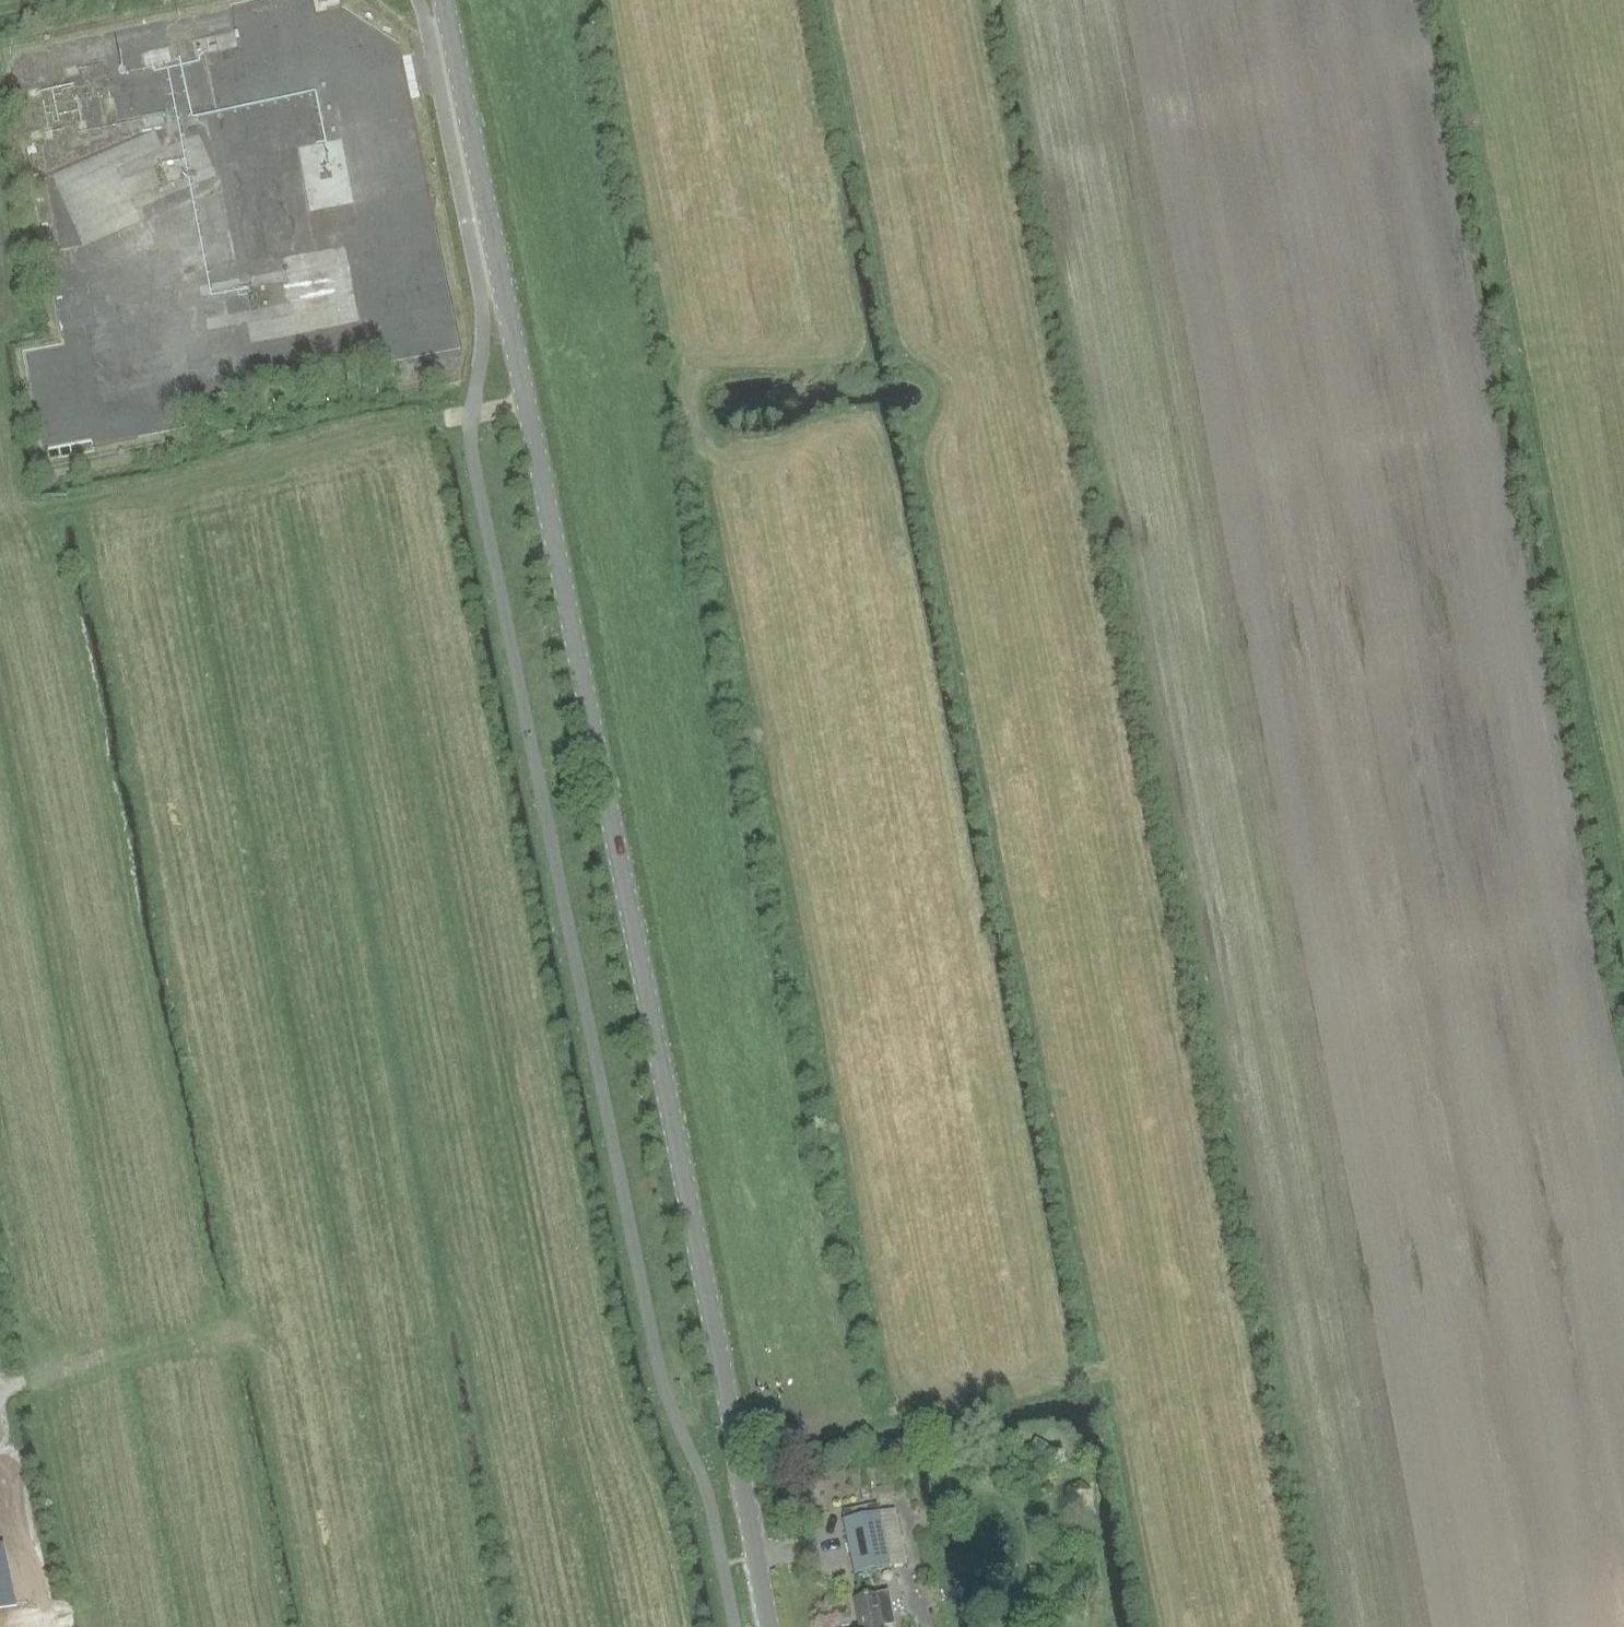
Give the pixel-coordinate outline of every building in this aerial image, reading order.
[(1088,1502),(1089,1495),(1087,1489),(1081,1487),(1075,1486),(1073,1487),(1070,1490),(1068,1497),(1070,1503),(1075,1507),(1082,1507),(1088,1502)] [(873,1495),(872,1487),(861,1489),(862,1497),(873,1495)] [(856,1574),(892,1567),(881,1514),(845,1522),(856,1574)] [(877,1597),(856,1601),(860,1626),(883,1626),(877,1597)]
